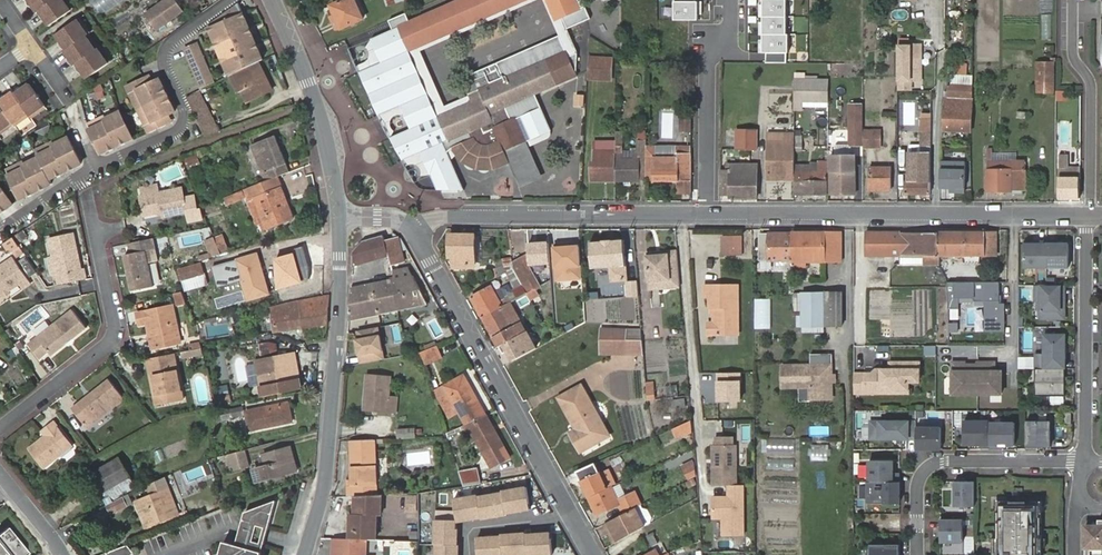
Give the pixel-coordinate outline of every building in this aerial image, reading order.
[(66,0),(27,0),(37,13),(39,12),(49,27),(73,10),(66,0)] [(98,15),(122,0),(88,0),(98,15)] [(144,16),(155,32),(182,12),(173,0),(166,0),(144,16)] [(341,29),(363,19),(355,0),(343,0),(331,5),(335,15),(341,29)] [(398,27),(409,51),(520,2),(525,0),(458,0),(398,27)] [(556,19),(579,9),(575,0),(547,0),(556,19)] [(675,2),(675,9),(675,19),(698,18),(698,1),(695,1),(695,0),(675,0),(675,2)] [(781,0),(763,0),(762,52),(766,52),(766,62),(786,63),(787,0),(781,0)] [(206,27),(227,77),(229,76),(256,63),(260,62),(237,6),(206,27)] [(298,13),(294,15),(298,24),(303,22),(298,13)] [(337,31),(341,29),(335,15),(331,17),(337,31)] [(110,64),(100,49),(98,50),(87,36),(89,34),(79,20),(55,36),(65,51),(64,52),(74,67),(76,65),(86,80),(110,64)] [(409,51),(398,27),(371,40),(381,63),(360,73),(378,116),(402,161),(419,153),(442,200),(469,200),(443,143),(448,140),(437,116),(409,51)] [(196,45),(183,51),(199,90),(212,84),(196,45)] [(899,90),(911,90),(911,81),(911,80),(921,79),(921,71),(921,45),(899,45),(899,90)] [(573,76),(562,52),(546,60),(556,83),(573,76)] [(601,81),(602,60),(590,59),(589,81),(601,81)] [(470,101),(437,116),(448,140),(470,131),(474,137),(451,148),(460,164),(477,172),(495,171),(513,164),(507,151),(528,143),(517,119),(513,120),(507,106),(556,83),(546,60),(503,79),(498,69),(462,85),(470,101)] [(1054,93),(1055,62),(1037,61),(1036,93),(1054,93)] [(269,89),(256,63),(229,76),(237,93),(249,88),(254,96),(269,89)] [(943,130),(973,131),(973,88),(971,88),(972,64),(961,63),(960,82),(952,82),(951,98),(945,98),(943,130)] [(151,84),(147,76),(142,78),(146,86),(151,84)] [(142,78),(125,86),(148,134),(165,126),(162,119),(167,116),(174,113),(158,80),(151,84),(146,86),(142,78)] [(795,90),(826,90),(827,80),(795,80),(795,90)] [(45,109),(29,85),(14,95),(12,93),(0,101),(0,133),(12,124),(14,126),(29,116),(31,119),(45,109)] [(829,106),(829,90),(826,90),(795,90),(795,106),(829,106)] [(573,107),(582,107),(582,94),(573,95),(573,107)] [(187,100),(194,116),(204,137),(216,133),(199,95),(187,100)] [(852,129),(852,148),(861,148),(862,104),(861,104),(861,98),(849,98),(850,104),(849,104),(849,129),(852,129)] [(100,154),(132,139),(118,111),(86,126),(100,154)] [(167,116),(162,119),(165,126),(170,124),(167,116)] [(863,129),(863,138),(870,138),(870,146),(882,146),(882,129),(863,129)] [(757,131),(741,131),(740,149),(756,150),(757,131)] [(922,146),(932,146),(932,131),(922,131),(922,146)] [(792,140),(792,132),(767,132),(767,140),(792,140)] [(36,156),(5,172),(19,200),(51,185),(49,180),(80,165),(66,136),(34,152),(36,156)] [(262,184),(287,174),(271,136),(246,147),(262,184)] [(791,179),(792,140),(767,140),(767,178),(791,179)] [(647,152),(647,141),(636,141),(636,148),(638,149),(637,152),(647,152)] [(507,151),(513,164),(523,188),(545,178),(530,142),(528,143),(507,151)] [(595,142),(595,151),(616,151),(616,145),(616,143),(616,142),(595,142)] [(616,151),(616,181),(646,181),(646,180),(647,157),(647,152),(637,152),(622,151),(622,145),(616,145),(616,151)] [(992,154),(992,149),(987,149),(987,190),(1026,190),(1025,161),(1012,161),(1011,154),(992,154)] [(592,181),(616,181),(616,151),(595,151),(594,162),(592,162),(592,181)] [(679,180),(692,180),(692,153),(678,153),(678,157),(647,157),(646,180),(679,180)] [(855,154),(831,155),(831,193),(855,193),(855,154)] [(906,193),(931,193),(931,181),(931,155),(910,155),(909,181),(906,181),(906,193)] [(1079,198),(1080,167),(1068,167),(1067,155),(1060,155),(1060,198),(1079,198)] [(196,156),(184,159),(186,169),(199,165),(196,156)] [(972,192),(973,162),(942,161),(941,187),(960,187),(960,192),(972,192)] [(721,170),(721,194),(730,194),(730,197),(757,197),(756,165),(727,164),(727,171),(721,170)] [(826,164),(794,164),(793,194),(826,194),(826,164)] [(890,190),(890,167),(869,167),(869,190),(890,190)] [(692,180),(679,180),(679,193),(692,193),(692,180)] [(138,196),(142,215),(162,212),(163,218),(186,213),(181,187),(159,191),(157,182),(140,185),(141,192),(142,194),(138,196)] [(244,191),(247,197),(249,203),(256,201),(267,230),(293,220),(278,182),(252,192),(251,188),(244,191)] [(12,205),(0,188),(0,214),(12,205)] [(244,191),(226,198),(228,203),(247,197),(244,191)] [(263,232),(267,230),(256,201),(249,203),(257,224),(259,223),(263,232)] [(58,287),(86,281),(84,266),(80,267),(72,231),(48,236),(51,253),(54,271),(58,287)] [(22,232),(13,238),(18,244),(26,238),(22,232)] [(719,233),(719,254),(741,255),(741,234),(719,233)] [(453,258),(453,266),(475,265),(475,234),(450,235),(449,258),(453,258)] [(761,234),(761,267),(772,267),(772,263),(843,263),(842,234),(761,234)] [(939,257),(939,235),(867,234),(867,257),(901,257),(925,257),(939,257)] [(984,234),(939,235),(939,257),(994,257),(998,257),(998,234),(984,234)] [(386,243),(384,237),(365,242),(355,253),(354,268),(389,258),(386,243)] [(15,243),(12,238),(5,244),(8,248),(15,243)] [(214,241),(219,253),(226,251),(221,239),(214,241)] [(154,240),(129,245),(130,253),(124,254),(127,266),(130,265),(133,279),(129,279),(131,289),(152,285),(148,261),(152,261),(150,250),(156,249),(154,240)] [(214,240),(204,242),(209,255),(210,259),(220,256),(219,253),(214,241),(214,240)] [(389,258),(391,264),(391,265),(404,263),(399,240),(386,243),(389,258)] [(548,241),(527,243),(529,266),(550,265),(548,241)] [(591,243),(593,269),(610,268),(625,266),(623,241),(591,243)] [(580,245),(552,247),(554,282),(582,280),(580,245)] [(1046,268),(1046,245),(1024,245),(1024,268),(1046,268)] [(1069,268),(1069,245),(1046,245),(1046,268),(1069,268)] [(671,289),(681,288),(678,251),(670,252),(670,255),(658,256),(658,253),(648,254),(650,281),(670,280),(671,289)] [(54,271),(51,253),(46,254),(49,272),(54,271)] [(12,256),(0,265),(0,291),(15,281),(18,286),(28,279),(12,256)] [(539,287),(537,283),(538,282),(529,266),(524,256),(511,263),(527,294),(534,290),(539,287)] [(925,264),(925,257),(901,257),(900,265),(925,265),(925,264)] [(267,295),(257,258),(238,263),(226,266),(229,279),(241,276),(247,300),(267,295)] [(382,315),(398,312),(394,294),(398,293),(395,280),(391,265),(391,264),(383,266),(386,281),(352,288),(349,322),(381,316),(382,315)] [(199,265),(178,271),(184,291),(194,288),(190,278),(203,275),(199,265)] [(626,280),(625,266),(610,268),(611,282),(626,280)] [(203,275),(190,278),(194,288),(206,285),(203,275)] [(394,294),(398,312),(427,305),(412,276),(395,280),(398,293),(394,294)] [(651,290),(671,289),(670,280),(650,281),(651,290)] [(873,295),(886,295),(886,281),(873,281),(873,295)] [(949,282),(948,307),(958,307),(958,297),(976,297),(976,299),(986,299),(986,330),(1004,330),(1004,304),(999,300),(999,283),(949,282)] [(639,297),(638,283),(627,284),(628,298),(639,297)] [(733,322),(737,322),(737,286),(705,286),(705,298),(709,298),(709,308),(716,308),(715,312),(713,316),(713,324),(714,333),(734,333),(733,322)] [(1064,320),(1064,310),(1063,309),(1063,297),(1060,297),(1060,286),(1035,286),(1035,302),(1041,302),(1041,320),(1064,320)] [(471,298),(482,318),(504,306),(501,301),(506,298),(501,288),(495,291),(492,287),(471,298)] [(516,312),(539,300),(534,290),(527,294),(518,299),(504,306),(482,318),(499,347),(526,333),(526,332),(522,324),(516,312)] [(843,292),(802,292),(802,327),(843,327),(843,292)] [(182,293),(175,295),(179,306),(186,305),(182,293)] [(922,321),(945,321),(945,296),(922,296),(922,321)] [(188,300),(193,316),(201,314),(196,297),(188,300)] [(753,328),(784,328),(785,297),(754,297),(753,328)] [(300,329),(325,325),(327,299),(296,305),(300,329)] [(180,340),(172,305),(138,313),(141,325),(147,325),(151,346),(180,340)] [(274,334),(300,329),(296,305),(270,311),(274,334)] [(50,354),(85,328),(70,308),(26,342),(38,357),(47,350),(50,354)] [(959,323),(949,323),(949,332),(959,332),(959,323)] [(356,341),(361,366),(385,362),(377,328),(357,332),(359,340),(356,341)] [(602,354),(643,355),(643,341),(627,341),(627,330),(602,330),(602,340),(602,354)] [(526,333),(499,347),(503,354),(510,350),(517,360),(535,350),(529,340),(530,340),(526,332),(526,333)] [(1066,370),(1067,336),(1045,336),(1045,355),(1036,355),(1036,370),(1066,370)] [(668,364),(684,365),(684,344),(669,343),(668,364)] [(260,356),(276,354),(274,346),(268,344),(258,347),(260,356)] [(421,355),(424,364),(440,358),(436,346),(420,352),(421,355)] [(250,361),(249,361),(254,389),(294,381),(289,354),(276,356),(250,361)] [(1017,355),(1016,367),(1031,368),(1032,356),(1017,355)] [(172,356),(144,361),(146,374),(154,372),(158,392),(150,393),(153,406),(181,400),(172,356)] [(921,382),(920,363),(894,363),(895,370),(892,370),(878,370),(874,374),(855,375),(856,394),(874,393),(873,385),(892,384),(898,390),(910,390),(910,382),(921,382)] [(1002,395),(1002,374),(998,374),(995,372),(995,363),(978,363),(978,366),(969,366),(969,368),(965,368),(965,363),(954,363),(953,394),(1002,395)] [(834,398),(833,373),(833,365),(784,367),(785,388),(803,387),(812,387),(813,399),(834,398)] [(1066,397),(1066,370),(1036,370),(1037,397),(1066,397)] [(154,372),(146,374),(150,393),(158,392),(154,372)] [(741,372),(716,373),(716,402),(741,402),(741,372)] [(363,412),(396,415),(397,398),(389,397),(391,378),(366,376),(363,412)] [(467,425),(486,416),(464,376),(435,392),(449,418),(460,412),(467,425)] [(108,380),(88,396),(90,398),(87,400),(85,398),(72,408),(87,427),(124,399),(108,380)] [(296,392),(294,381),(254,389),(256,400),(269,398),(296,392)] [(898,390),(892,384),(873,385),(874,393),(898,393),(898,390)] [(813,399),(812,387),(803,387),(803,399),(813,399)] [(582,388),(561,399),(577,430),(587,449),(608,438),(587,398),(582,388)] [(674,409),(686,408),(686,400),(673,401),(674,409)] [(290,423),(287,406),(247,414),(251,431),(290,423)] [(244,418),(243,409),(216,414),(217,424),(244,418)] [(510,458),(487,416),(486,416),(467,425),(465,426),(474,442),(477,440),(493,468),(510,458)] [(687,420),(670,427),(675,438),(692,431),(687,420)] [(1051,421),(1026,421),(1026,451),(1051,451),(1051,421)] [(48,436),(43,440),(28,450),(43,471),(73,448),(53,422),(43,430),(48,436)] [(988,447),(988,422),(962,422),(963,445),(979,445),(979,447),(988,447)] [(1016,423),(990,423),(990,446),(1016,446),(1016,423)] [(873,441),(918,441),(918,430),(917,424),(873,425),(873,441)] [(396,439),(415,439),(415,428),(396,428),(396,439)] [(38,433),(43,440),(48,436),(43,430),(38,433)] [(581,453),(587,449),(577,430),(570,434),(581,453)] [(943,452),(942,430),(918,430),(918,441),(918,452),(943,452)] [(736,486),(736,445),(732,446),(732,437),(715,437),(715,446),(712,446),(713,485),(728,486),(736,486)] [(795,453),(795,439),(762,438),(761,452),(795,453)] [(353,497),(378,496),(376,441),(349,442),(350,486),(346,486),(346,497),(353,497)] [(295,471),(289,450),(264,458),(267,467),(253,472),(256,483),(295,471)] [(249,468),(244,452),(225,457),(229,470),(234,469),(235,472),(249,468)] [(696,474),(695,458),(680,466),(687,479),(696,474)] [(780,469),(793,469),(793,459),(781,459),(780,469)] [(128,476),(117,460),(90,477),(101,493),(128,476)] [(893,474),(893,462),(869,462),(869,483),(899,483),(899,474),(893,474)] [(608,489),(597,464),(578,473),(589,498),(608,489)] [(458,472),(463,487),(482,484),(478,468),(458,472)] [(108,504),(135,487),(128,476),(101,493),(108,504)] [(165,480),(144,487),(148,499),(169,491),(165,480)] [(974,482),(954,482),(954,507),(974,507),(974,482)] [(900,504),(900,483),(899,483),(869,483),(867,483),(867,504),(900,504)] [(743,536),(743,486),(736,486),(728,486),(728,498),(726,498),(726,502),(712,502),(712,519),(722,519),(722,536),(743,536)] [(612,487),(608,489),(589,498),(598,515),(619,505),(623,514),(634,508),(641,504),(636,494),(619,501),(612,487)] [(530,508),(526,488),(503,492),(503,493),(478,498),(478,496),(454,500),(458,521),(482,517),(482,518),(506,514),(506,512),(530,508)] [(178,515),(169,491),(137,503),(147,527),(178,515)] [(416,512),(416,493),(402,493),(402,512),(416,512)] [(367,540),(376,540),(376,533),(377,516),(381,517),(382,495),(378,496),(353,497),(353,503),(353,515),(349,515),(349,533),(348,539),(367,540)] [(126,506),(122,498),(108,504),(106,505),(111,514),(126,506)] [(1043,502),(997,502),(997,554),(1043,554),(1043,502)] [(275,503),(245,514),(241,530),(236,547),(224,544),(221,554),(261,554),(266,536),(275,503)] [(614,544),(645,527),(634,508),(623,514),(608,522),(615,533),(609,536),(614,544)] [(1095,546),(1101,546),(1101,518),(1098,518),(1098,525),(1085,525),(1085,554),(1095,554),(1095,546)] [(963,542),(963,519),(940,520),(940,542),(963,542)] [(457,520),(435,520),(435,544),(456,545),(457,520)] [(603,525),(609,536),(615,533),(608,522),(603,525)] [(413,538),(415,526),(404,525),(403,537),(413,538)] [(28,553),(8,527),(0,533),(0,554),(26,554),(28,553)] [(658,544),(653,533),(647,536),(653,547),(658,544)] [(502,536),(503,554),(528,554),(526,534),(502,536)] [(526,536),(528,554),(553,554),(551,534),(526,536)] [(477,540),(479,554),(503,554),(502,538),(477,540)] [(335,539),(334,554),(366,554),(366,546),(381,546),(381,540),(376,540),(367,540),(348,539),(335,539)] [(437,544),(437,554),(459,554),(459,545),(437,544)] [(870,545),(871,554),(900,554),(900,545),(870,545)]
